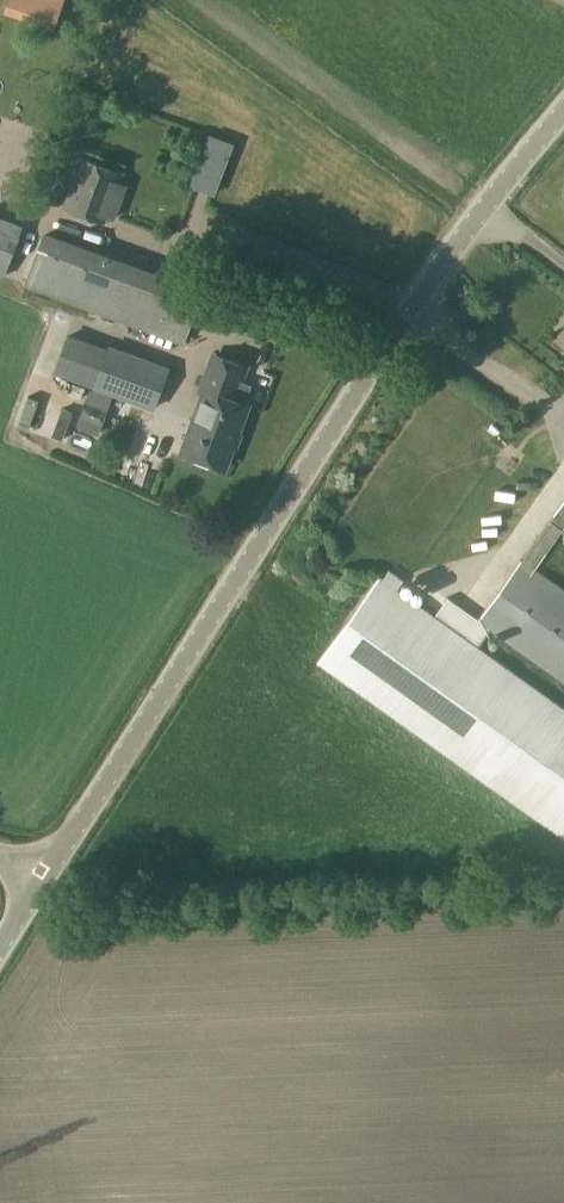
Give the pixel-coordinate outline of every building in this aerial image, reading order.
[(49,0),(9,0),(4,13),(51,28),(58,3),(49,0)] [(215,198),(227,162),(202,153),(189,189),(215,198)] [(108,217),(116,220),(129,187),(122,184),(126,174),(86,157),(66,207),(106,223),(108,217)] [(25,224),(0,214),(0,278),(5,280),(25,224)] [(100,313),(120,258),(46,231),(26,285),(100,313)] [(184,343),(203,289),(120,258),(100,313),(184,343)] [(554,340),(563,347),(563,327),(554,340)] [(98,388),(156,409),(170,369),(112,347),(98,388)] [(207,390),(184,452),(224,467),(248,404),(233,398),(245,366),(215,354),(202,389),(207,390)] [(101,424),(106,410),(86,403),(81,416),(101,424)] [(553,515),(555,516),(522,562),(520,561),(479,620),(563,680),(563,593),(529,568),(562,522),(563,523),(563,500),(553,515)] [(391,573),(391,572),(384,581),(380,578),(318,663),(563,841),(563,711),(465,639),(478,621),(448,599),(435,618),(398,591),(404,582),(391,573)]
